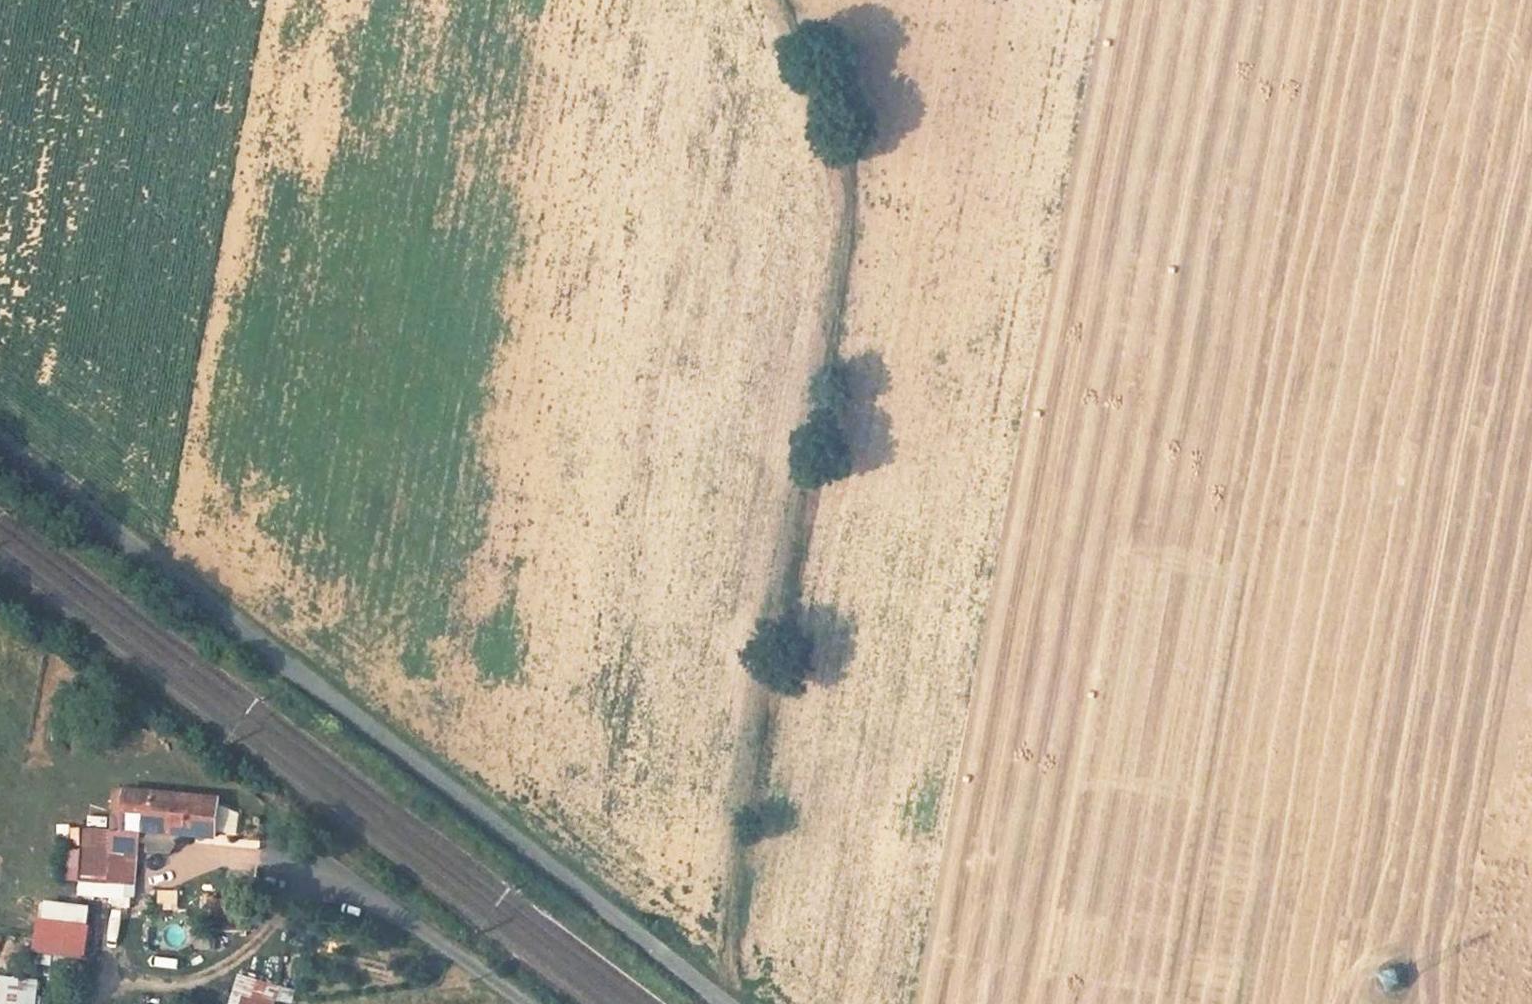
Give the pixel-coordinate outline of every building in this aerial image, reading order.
[(220,799),(123,793),(122,810),(110,809),(109,826),(90,825),(88,854),(135,857),(136,830),(217,835),(220,799)] [(88,960),(95,907),(41,900),(34,953),(88,960)] [(230,1003),(275,1003),(278,981),(235,975),(230,1003)] [(38,976),(0,976),(0,1003),(38,1003),(38,976)]
